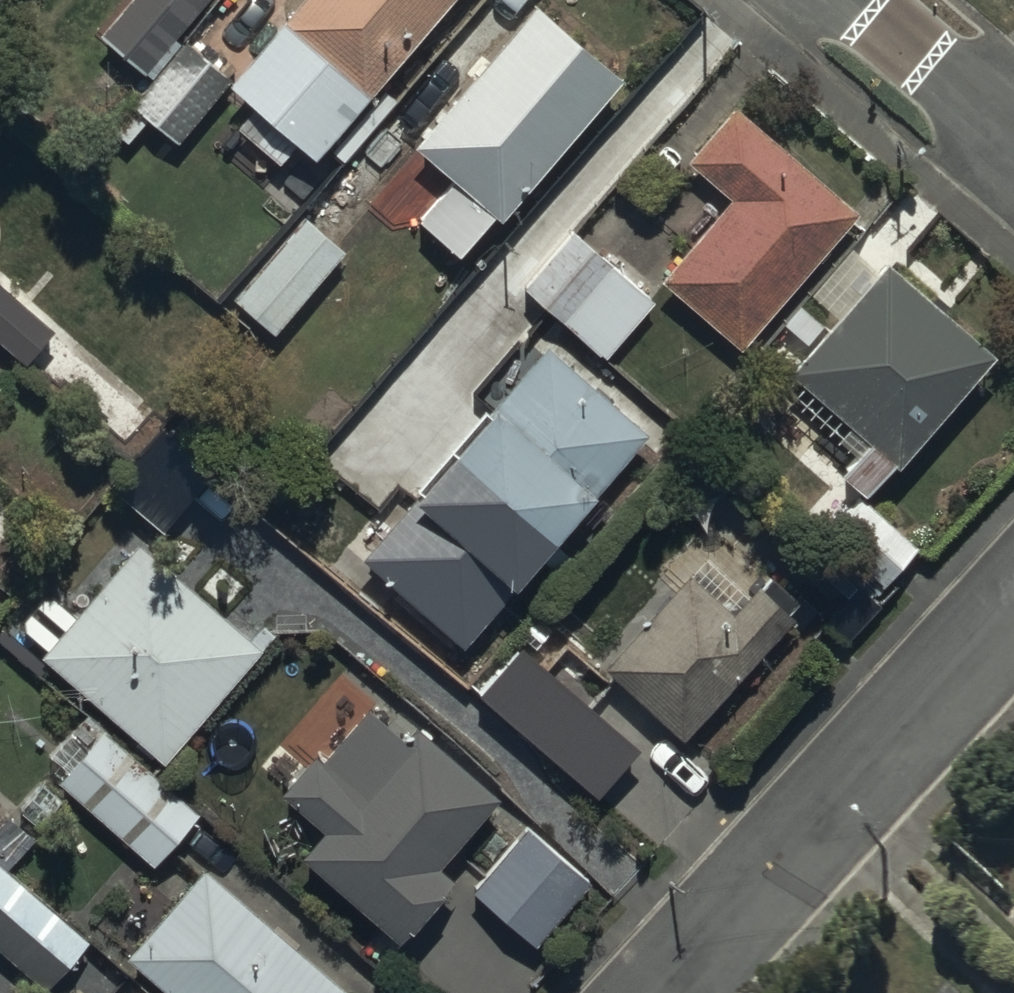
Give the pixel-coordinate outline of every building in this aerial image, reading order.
[(207,4),(202,0),(133,0),(101,39),(109,45),(94,64),(125,90),(139,72),(146,78),(207,4)] [(229,91),(253,110),(235,132),(280,170),(300,147),(317,161),(455,0),(310,0),(287,28),(282,24),(233,85),(229,91)] [(416,152),(450,181),(415,224),(462,263),(497,221),(501,225),(619,83),(533,12),(492,62),(481,53),(463,75),(473,83),(416,152)] [(136,107),(184,145),(232,84),(184,46),(136,107)] [(686,236),(693,242),(660,280),(740,350),(856,216),(732,109),(686,161),(731,199),(716,216),(709,209),(686,236)] [(303,219),(232,299),(273,336),(344,256),(303,219)] [(566,232),(519,289),(606,361),(653,305),(566,232)] [(789,375),(872,448),(844,481),(865,499),(893,467),(899,472),(993,365),(884,268),(789,375)] [(491,407),(594,497),(643,437),(537,350),(491,407)] [(411,503),(514,594),(542,561),(559,574),(572,558),(555,544),(594,497),(491,407),(411,503)] [(163,438),(112,490),(154,530),(204,477),(163,438)] [(514,594),(411,503),(358,568),(464,656),(514,594)] [(144,544),(43,655),(167,767),(268,656),(144,544)] [(773,583),(764,592),(761,589),(731,621),(685,579),(603,668),(681,741),(794,619),(791,617),(800,607),(773,583)] [(523,649),(481,697),(599,799),(641,752),(523,649)] [(319,759),(284,795),(324,833),(300,859),(393,948),(457,882),(441,867),(501,804),(419,727),(403,744),(372,715),(324,764),(319,759)] [(105,734),(61,782),(156,871),(201,823),(105,734)] [(0,818),(0,956),(45,992),(54,992),(91,949),(3,875),(30,842),(0,818)] [(520,832),(470,894),(540,949),(589,887),(520,832)] [(124,960),(163,992),(339,992),(197,873),(124,960)]
